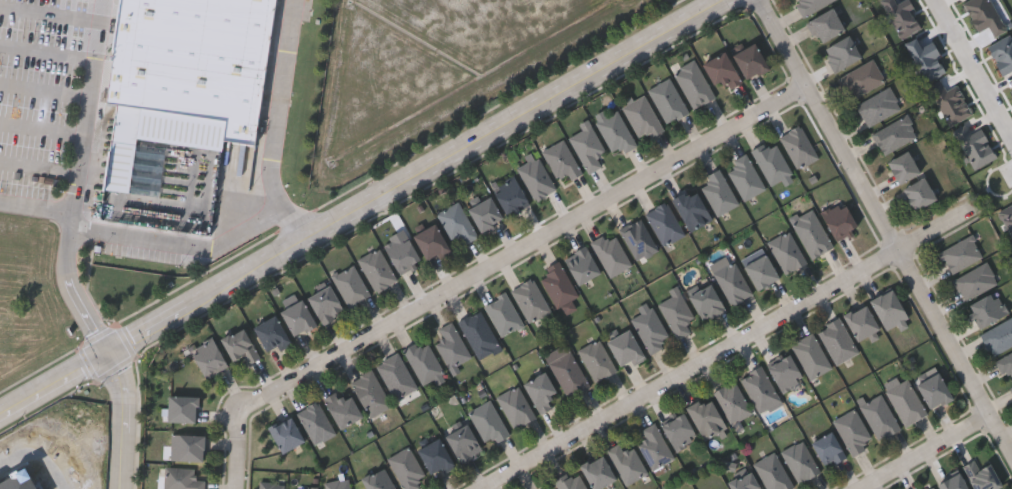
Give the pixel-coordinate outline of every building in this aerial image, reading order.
[(108,102),(122,0),(276,0),(255,146),(224,141),(223,150),(167,142),(159,195),(105,187),(117,103),(108,102)] [(804,15),(796,0),(834,0),(804,15)] [(807,22),(832,8),(844,30),(819,44),(807,22)] [(861,58),(834,72),(822,49),(849,35),(861,58)] [(769,67),(746,81),(731,55),(754,42),(769,67)] [(701,64),(723,51),(741,82),(730,88),(725,80),(714,86),(701,64)] [(714,97),(692,109),(673,71),(695,60),(714,97)] [(885,83),(848,100),(837,76),(874,60),(885,83)] [(647,89),(669,78),(687,112),(665,124),(647,89)] [(855,105),(889,87),(900,109),(867,127),(855,105)] [(622,107),(643,95),(662,129),(641,141),(622,107)] [(603,111),(605,116),(617,110),(635,146),(622,152),(620,147),(611,152),(593,116),(603,111)] [(884,155),(871,134),(905,114),(918,135),(884,155)] [(579,124),(588,120),(604,152),(596,156),(601,166),(587,173),(569,137),(582,130),(579,124)] [(780,135),(801,125),(817,158),(795,168),(780,135)] [(772,138),(793,175),(772,187),(751,151),(772,138)] [(559,183),(541,151),(563,139),(581,171),(559,183)] [(897,184),(886,161),(907,151),(918,174),(897,184)] [(765,188),(744,200),(724,165),(746,153),(765,188)] [(538,200),(516,171),(535,157),(557,186),(538,200)] [(705,176),(719,168),(738,203),(716,215),(700,186),(708,182),(705,176)] [(529,204),(508,217),(491,188),(512,176),(529,204)] [(913,211),(901,189),(923,177),(935,198),(913,211)] [(711,219),(689,232),(670,199),(692,186),(711,219)] [(503,221),(481,234),(467,209),(489,196),(503,221)] [(835,238),(820,212),(842,200),(857,226),(835,238)] [(478,236),(465,243),(460,235),(451,240),(437,213),(458,201),(478,236)] [(663,246),(644,213),(665,201),(684,233),(663,246)] [(831,247),(808,257),(790,216),(813,206),(831,247)] [(634,260),(621,227),(643,218),(656,251),(634,260)] [(451,252),(439,259),(436,255),(426,260),(412,236),(435,223),(451,252)] [(768,239),(791,229),(805,264),(782,273),(768,239)] [(592,241),(615,231),(630,266),(608,276),(592,241)] [(951,274),(938,253),(969,232),(983,254),(951,274)] [(400,274),(383,247),(404,234),(421,261),(400,274)] [(563,257),(585,246),(599,274),(577,285),(563,257)] [(375,291),(358,259),(379,247),(397,280),(375,291)] [(743,264),(765,252),(778,277),(756,289),(743,264)] [(578,296),(555,307),(537,272),(559,260),(578,296)] [(730,305),(714,271),(736,261),(752,294),(730,305)] [(997,283),(962,299),(952,277),(987,262),(997,283)] [(349,308),(331,275),(353,263),(371,295),(349,308)] [(551,310),(529,323),(510,290),(532,277),(551,310)] [(688,294),(710,282),(726,310),(704,322),(688,294)] [(322,323),(307,297),(328,284),(344,310),(322,323)] [(691,332),(676,339),(659,302),(673,296),(670,289),(678,285),(693,319),(686,322),(691,332)] [(909,324),(900,328),(898,324),(884,331),(869,298),(892,288),(909,324)] [(966,305),(994,289),(1007,311),(980,328),(966,305)] [(483,307),(503,292),(525,322),(505,337),(483,307)] [(279,310),(302,298),(316,323),(293,335),(279,310)] [(631,318),(641,313),(637,307),(649,301),(671,341),(649,352),(631,318)] [(871,340),(868,335),(855,340),(844,312),(866,303),(880,336),(871,340)] [(478,357),(458,320),(480,309),(499,346),(478,357)] [(266,350),(252,326),(275,314),(292,343),(281,349),(278,343),(266,350)] [(979,334),(1011,315),(1011,344),(992,356),(979,334)] [(836,364),(816,329),(839,316),(858,352),(836,364)] [(471,356),(449,368),(435,341),(443,336),(439,327),(451,321),(471,356)] [(242,354),(231,360),(220,338),(244,326),(259,358),(247,364),(242,354)] [(621,365),(607,341),(628,328),(646,358),(634,365),(631,359),(621,365)] [(810,379),(790,344),(812,332),(832,367),(810,379)] [(227,366),(205,378),(190,349),(212,337),(227,366)] [(578,349),(600,338),(616,370),(595,382),(578,349)] [(406,347),(429,339),(441,375),(418,383),(406,347)] [(995,360),(1011,350),(1011,380),(1008,382),(995,360)] [(549,362),(572,351),(589,386),(567,397),(549,362)] [(392,399),(377,361),(400,352),(416,389),(392,399)] [(782,391),(767,366),(788,353),(803,379),(782,391)] [(739,378),(760,365),(780,399),(759,411),(739,378)] [(369,416),(350,381),(372,369),(391,404),(369,416)] [(556,392),(549,396),(555,405),(540,414),(523,382),(544,370),(556,392)] [(916,383),(938,371),(952,397),(930,409),(916,383)] [(927,413),(905,425),(884,387),(905,375),(927,413)] [(729,423),(714,390),(736,380),(751,413),(729,423)] [(496,396),(518,384),(536,416),(514,428),(496,396)] [(339,428),(323,397),(344,386),(360,416),(339,428)] [(879,439),(859,405),(881,393),(900,428),(879,439)] [(167,422),(167,395),(198,395),(198,422),(167,422)] [(725,427),(703,439),(685,407),(708,395),(725,427)] [(487,444),(469,411),(491,399),(509,433),(487,444)] [(315,444),(296,411),(317,400),(336,433),(315,444)] [(832,420),(854,408),(874,442),(852,455),(832,420)] [(661,423),(682,412),(697,439),(675,450),(661,423)] [(280,451),(269,426),(292,416),(303,441),(280,451)] [(444,433),(465,420),(482,449),(460,461),(444,433)] [(640,430),(654,421),(675,457),(653,469),(639,444),(646,441),(640,430)] [(845,455),(824,467),(810,441),(830,430),(845,455)] [(204,433),(204,459),(171,459),(171,433),(204,433)] [(441,466),(430,473),(417,449),(439,437),(455,466),(444,472),(441,466)] [(782,450),(804,440),(819,472),(797,482),(782,450)] [(633,446),(648,473),(625,485),(606,449),(619,442),(624,451),(633,446)] [(428,480),(412,488),(404,488),(387,458),(409,446),(428,480)] [(793,485),(786,488),(768,488),(753,463),(774,451),(793,485)] [(616,478),(596,488),(593,488),(579,465),(601,452),(616,478)] [(1000,483),(989,488),(975,488),(962,465),(974,458),(978,466),(988,461),(1000,483)] [(205,479),(204,488),(164,488),(166,466),(196,468),(195,478),(205,479)] [(574,467),(588,488),(559,488),(553,480),(574,467)] [(958,471),(968,488),(940,488),(936,482),(958,471)] [(349,478),(351,488),(326,488),(325,482),(349,478)]
